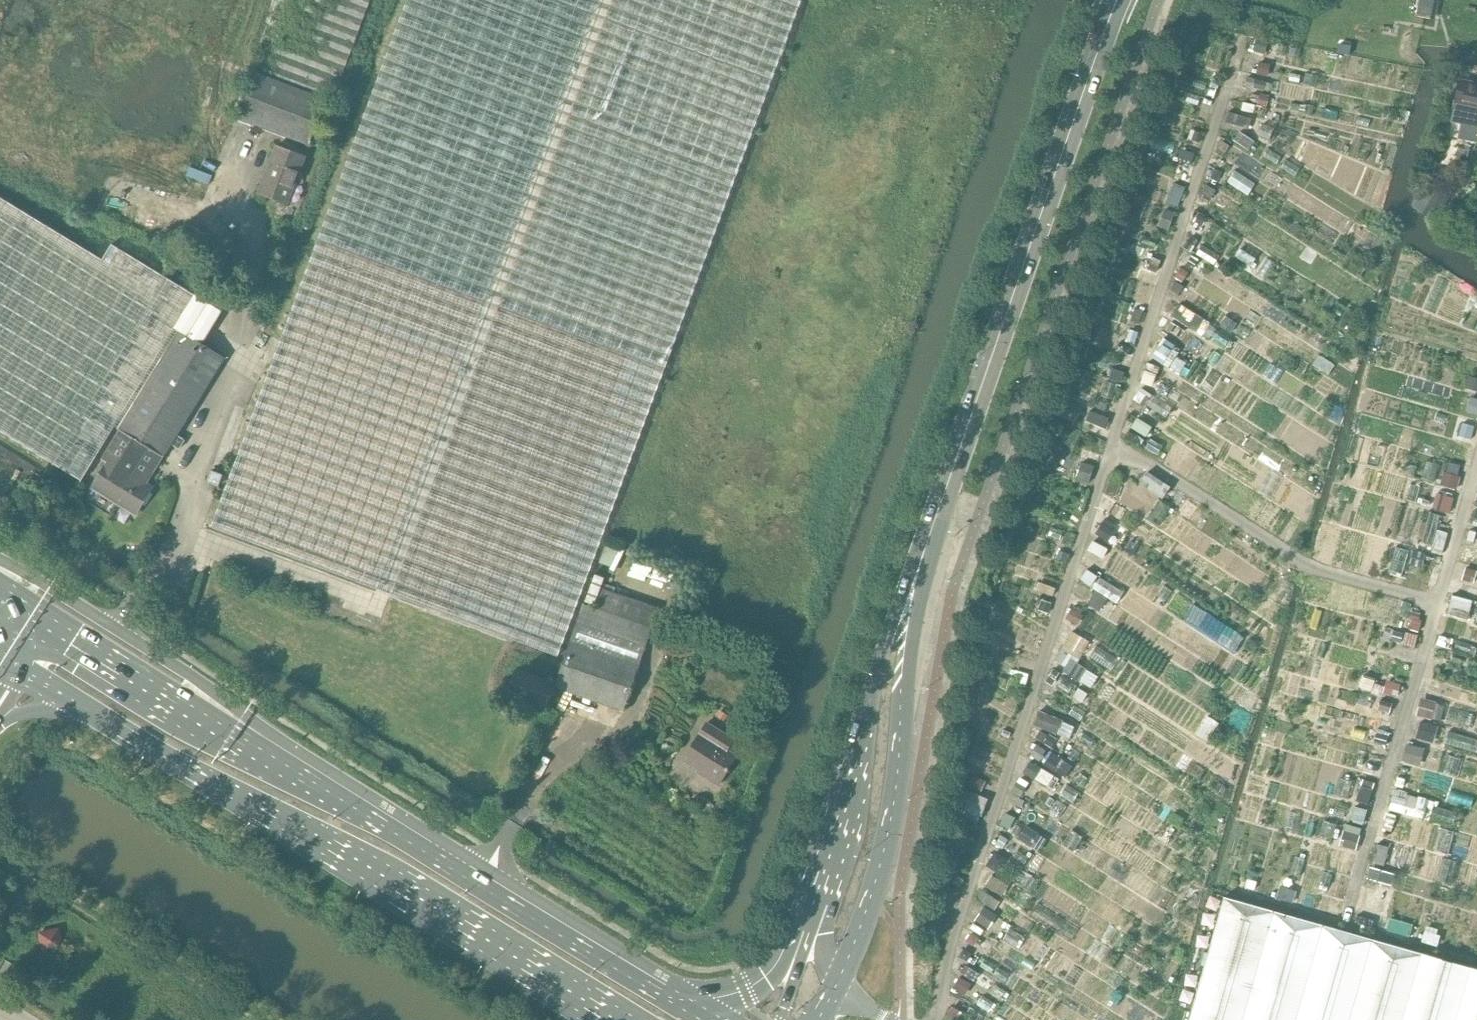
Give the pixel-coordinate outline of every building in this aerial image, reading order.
[(250,70),(253,71),(328,100),(333,101),(371,0),(277,0),(250,70)] [(665,369),(802,0),(408,0),(319,239),(665,369)] [(1435,0),(1420,0),(1417,16),(1431,18),(1435,0)] [(1254,35),(1251,49),(1270,53),(1274,40),(1254,35)] [(310,145),(317,128),(328,100),(253,71),(249,81),(235,117),(310,145)] [(1458,138),(1476,142),(1476,83),(1460,80),(1460,79),(1459,79),(1459,80),(1451,122),(1461,124),(1458,138)] [(288,203),(306,156),(277,145),(259,193),(288,203)] [(1470,149),(1460,146),(1457,156),(1467,159),(1470,149)] [(1434,221),(1448,199),(1425,186),(1420,195),(1415,193),(1412,207),(1434,221)] [(201,298),(189,291),(112,244),(101,262),(97,259),(0,199),(0,430),(82,481),(118,423),(122,426),(201,298)] [(665,369),(319,239),(212,527),(558,656),(665,369)] [(122,426),(119,429),(122,430),(164,457),(166,458),(174,445),(182,450),(187,441),(179,436),(226,361),(222,358),(208,350),(201,345),(223,311),(201,298),(122,426)] [(164,457),(122,430),(103,460),(108,463),(93,487),(117,502),(118,500),(138,512),(152,488),(147,485),(164,457)] [(212,471),(207,482),(219,486),(223,475),(212,471)] [(1405,506),(1396,536),(1431,546),(1439,516),(1405,506)] [(584,603),(571,641),(555,687),(623,710),(659,608),(625,596),(603,588),(595,607),(584,603)] [(1447,590),(1439,621),(1471,629),(1476,605),(1476,597),(1447,590)] [(688,618),(680,615),(674,630),(683,633),(688,618)] [(505,696),(545,711),(556,683),(516,668),(505,696)] [(736,757),(726,750),(733,739),(707,723),(684,760),(705,773),(703,775),(719,785),(736,757)] [(1188,1019),(1476,1019),(1476,970),(1224,897),(1188,1019)] [(966,921),(959,944),(984,951),(991,928),(966,921)] [(64,947),(59,928),(39,933),(44,952),(64,947)] [(947,1015),(955,1019),(956,1019),(961,1011),(953,1006),(947,1015)]
